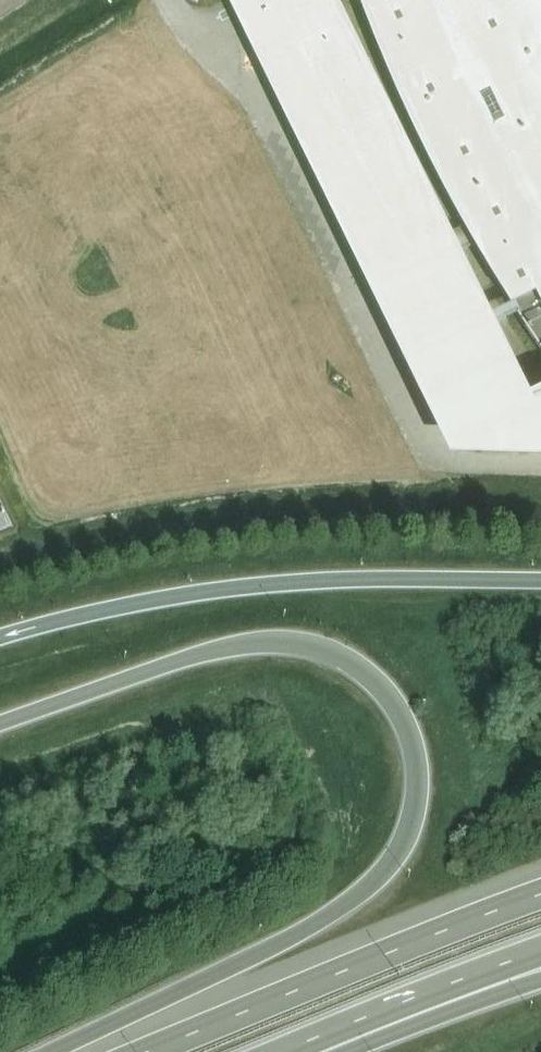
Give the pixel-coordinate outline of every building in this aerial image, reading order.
[(387,107),(386,107),(382,98),(382,97),(335,0),(234,0),(249,31),(270,21),(277,34),(275,35),(277,39),(279,38),(285,52),(284,52),(285,55),(287,54),(293,68),(292,69),(293,72),(295,71),(301,85),(300,85),(301,88),(303,88),(309,101),(308,102),(309,105),(311,104),(317,118),(316,118),(318,122),(319,122),(326,135),(324,136),(325,138),(308,147),(307,145),(305,146),(306,146),(305,146),(363,266),(364,265),(376,292),(420,383),(441,373),(454,399),(453,400),(469,432),(530,402),(493,327),(516,316),(535,345),(540,353),(540,0),(359,0),(363,10),(375,40),(383,61),(387,71),(396,91),(400,101),(414,130),(425,155),(435,175),(448,199),(456,213),(464,228),(449,235),(387,107)]
